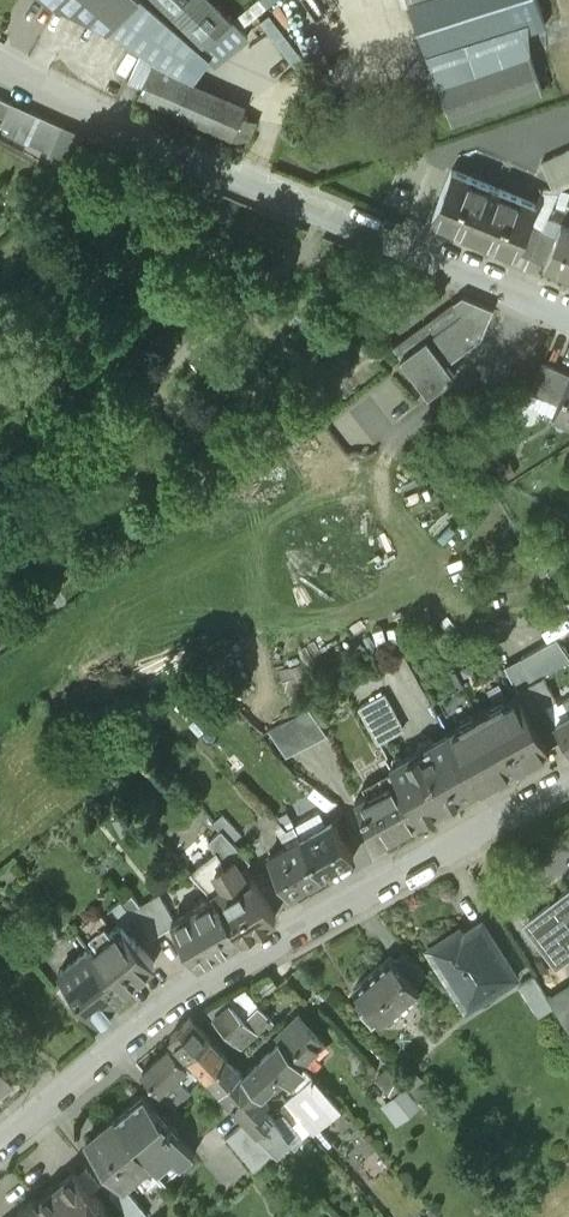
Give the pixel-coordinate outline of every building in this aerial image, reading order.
[(120,12),(107,28),(142,50),(180,77),(202,43),(152,0),(106,0),(120,12)] [(202,43),(234,15),(219,0),(152,0),(202,43)] [(428,45),(512,18),(506,0),(413,0),(428,45)] [(544,86),(531,50),(440,82),(452,119),(544,86)] [(244,108),(154,69),(141,100),(230,139),(244,108)] [(7,105),(0,120),(0,121),(0,128),(7,132),(6,136),(70,164),(91,142),(7,105)] [(543,159),(554,184),(568,177),(568,148),(543,159)] [(536,206),(453,172),(434,218),(516,252),(529,221),(536,206)] [(543,227),(529,221),(516,252),(530,258),(531,255),(542,228),(543,227)] [(562,224),(558,235),(547,262),(546,264),(568,273),(568,227),(562,224)] [(558,235),(542,228),(531,255),(547,262),(558,235)] [(494,310),(463,297),(391,348),(427,395),(452,377),(444,366),(480,340),(494,310)] [(480,340),(489,352),(505,315),(494,310),(480,340)] [(444,366),(452,377),(489,352),(480,340),(444,366)] [(546,397),(558,368),(543,361),(530,390),(546,397)] [(568,380),(568,372),(558,368),(546,397),(559,403),(568,380)] [(559,403),(554,414),(568,421),(568,380),(559,403)] [(402,727),(383,692),(359,706),(378,740),(402,727)] [(462,724),(447,733),(477,788),(551,747),(531,710),(530,711),(520,693),(504,702),(505,704),(494,710),(492,705),(472,716),(475,721),(464,727),(462,724)] [(326,732),(309,708),(269,729),(287,753),(326,732)] [(557,722),(568,742),(568,715),(557,722)] [(421,819),(477,788),(447,733),(390,764),(398,777),(421,819)] [(379,843),(421,819),(398,777),(356,800),(379,843)] [(334,821),(302,838),(321,874),(354,856),(334,821)] [(236,857),(242,868),(251,860),(222,827),(209,839),(216,850),(226,862),(236,857)] [(321,874),(302,838),(271,855),(290,891),(321,874)] [(191,870),(214,894),(215,895),(215,894),(222,901),(243,935),(242,935),(242,936),(277,915),(252,877),(249,880),(242,868),(236,857),(226,862),(216,850),(191,870)] [(529,918),(559,958),(568,951),(568,888),(529,918)] [(175,922),(173,918),(174,917),(161,895),(143,906),(133,894),(122,900),(141,923),(151,936),(175,922)] [(215,895),(214,894),(174,917),(173,918),(175,922),(198,961),(242,935),(243,935),(222,901),(215,894),(215,895)] [(130,932),(141,923),(122,900),(120,898),(108,908),(120,923),(122,922),(130,932)] [(517,975),(482,921),(454,939),(450,933),(428,947),(454,989),(466,982),(478,1000),(517,975)] [(130,932),(122,922),(120,923),(90,948),(121,986),(153,960),(130,932)] [(121,986),(90,948),(88,946),(58,970),(64,977),(88,1007),(94,1015),(97,1013),(100,1016),(115,1004),(112,1000),(124,991),(121,986)] [(395,960),(413,980),(425,969),(407,949),(395,960)] [(395,960),(391,955),(355,988),(384,1019),(420,986),(413,980),(395,960)] [(547,994),(534,973),(519,983),(539,1013),(554,1004),(547,994)] [(53,986),(77,1016),(88,1007),(64,977),(53,986)] [(547,994),(554,1004),(568,1028),(568,1027),(568,980),(547,994)] [(232,1033),(247,1016),(232,1001),(216,1016),(232,1033)] [(265,1022),(268,1025),(273,1020),(258,1004),(247,1016),(232,1033),(242,1044),(265,1022)] [(281,1038),(292,1050),(314,1030),(300,1014),(277,1035),(281,1038)] [(189,1056),(209,1037),(190,1018),(171,1036),(189,1056)] [(208,1076),(227,1057),(209,1037),(189,1056),(208,1076)] [(244,1074),(263,1093),(283,1074),(287,1078),(293,1072),(303,1062),(292,1050),(281,1038),(244,1074)] [(171,1078),(187,1065),(171,1047),(142,1071),(158,1089),(171,1078)] [(221,1089),(239,1070),(227,1057),(208,1076),(221,1089)] [(0,1061),(0,1090),(14,1078),(0,1061)] [(342,1104),(303,1062),(293,1072),(303,1083),(331,1115),(342,1104)] [(263,1093),(244,1074),(243,1075),(239,1070),(221,1089),(244,1112),(263,1093)] [(180,1088),(171,1078),(158,1089),(173,1106),(189,1092),(183,1084),(180,1088)] [(314,1132),(331,1115),(303,1083),(285,1099),(286,1100),(300,1116),(311,1129),(314,1132)] [(409,1084),(385,1099),(397,1118),(421,1103),(409,1084)] [(144,1093),(115,1117),(151,1160),(166,1178),(195,1154),(144,1093)] [(244,1112),(253,1122),(252,1124),(274,1146),(287,1133),(276,1118),(262,1105),(268,1098),(263,1093),(244,1112)] [(292,1123),(300,1116),(286,1100),(277,1107),(292,1123)] [(298,1140),(311,1129),(300,1116),(292,1123),(298,1140)] [(151,1160),(115,1117),(85,1141),(121,1184),(122,1185),(123,1184),(151,1160)] [(277,1151),(247,1120),(227,1139),(256,1171),(277,1151)] [(50,1216),(111,1216),(73,1171),(37,1201),(50,1216)] [(122,1185),(121,1184),(110,1193),(130,1216),(141,1216),(147,1212),(123,1184),(122,1185)] [(37,1201),(34,1197),(17,1212),(20,1216),(18,1216),(50,1216),(37,1201)]
